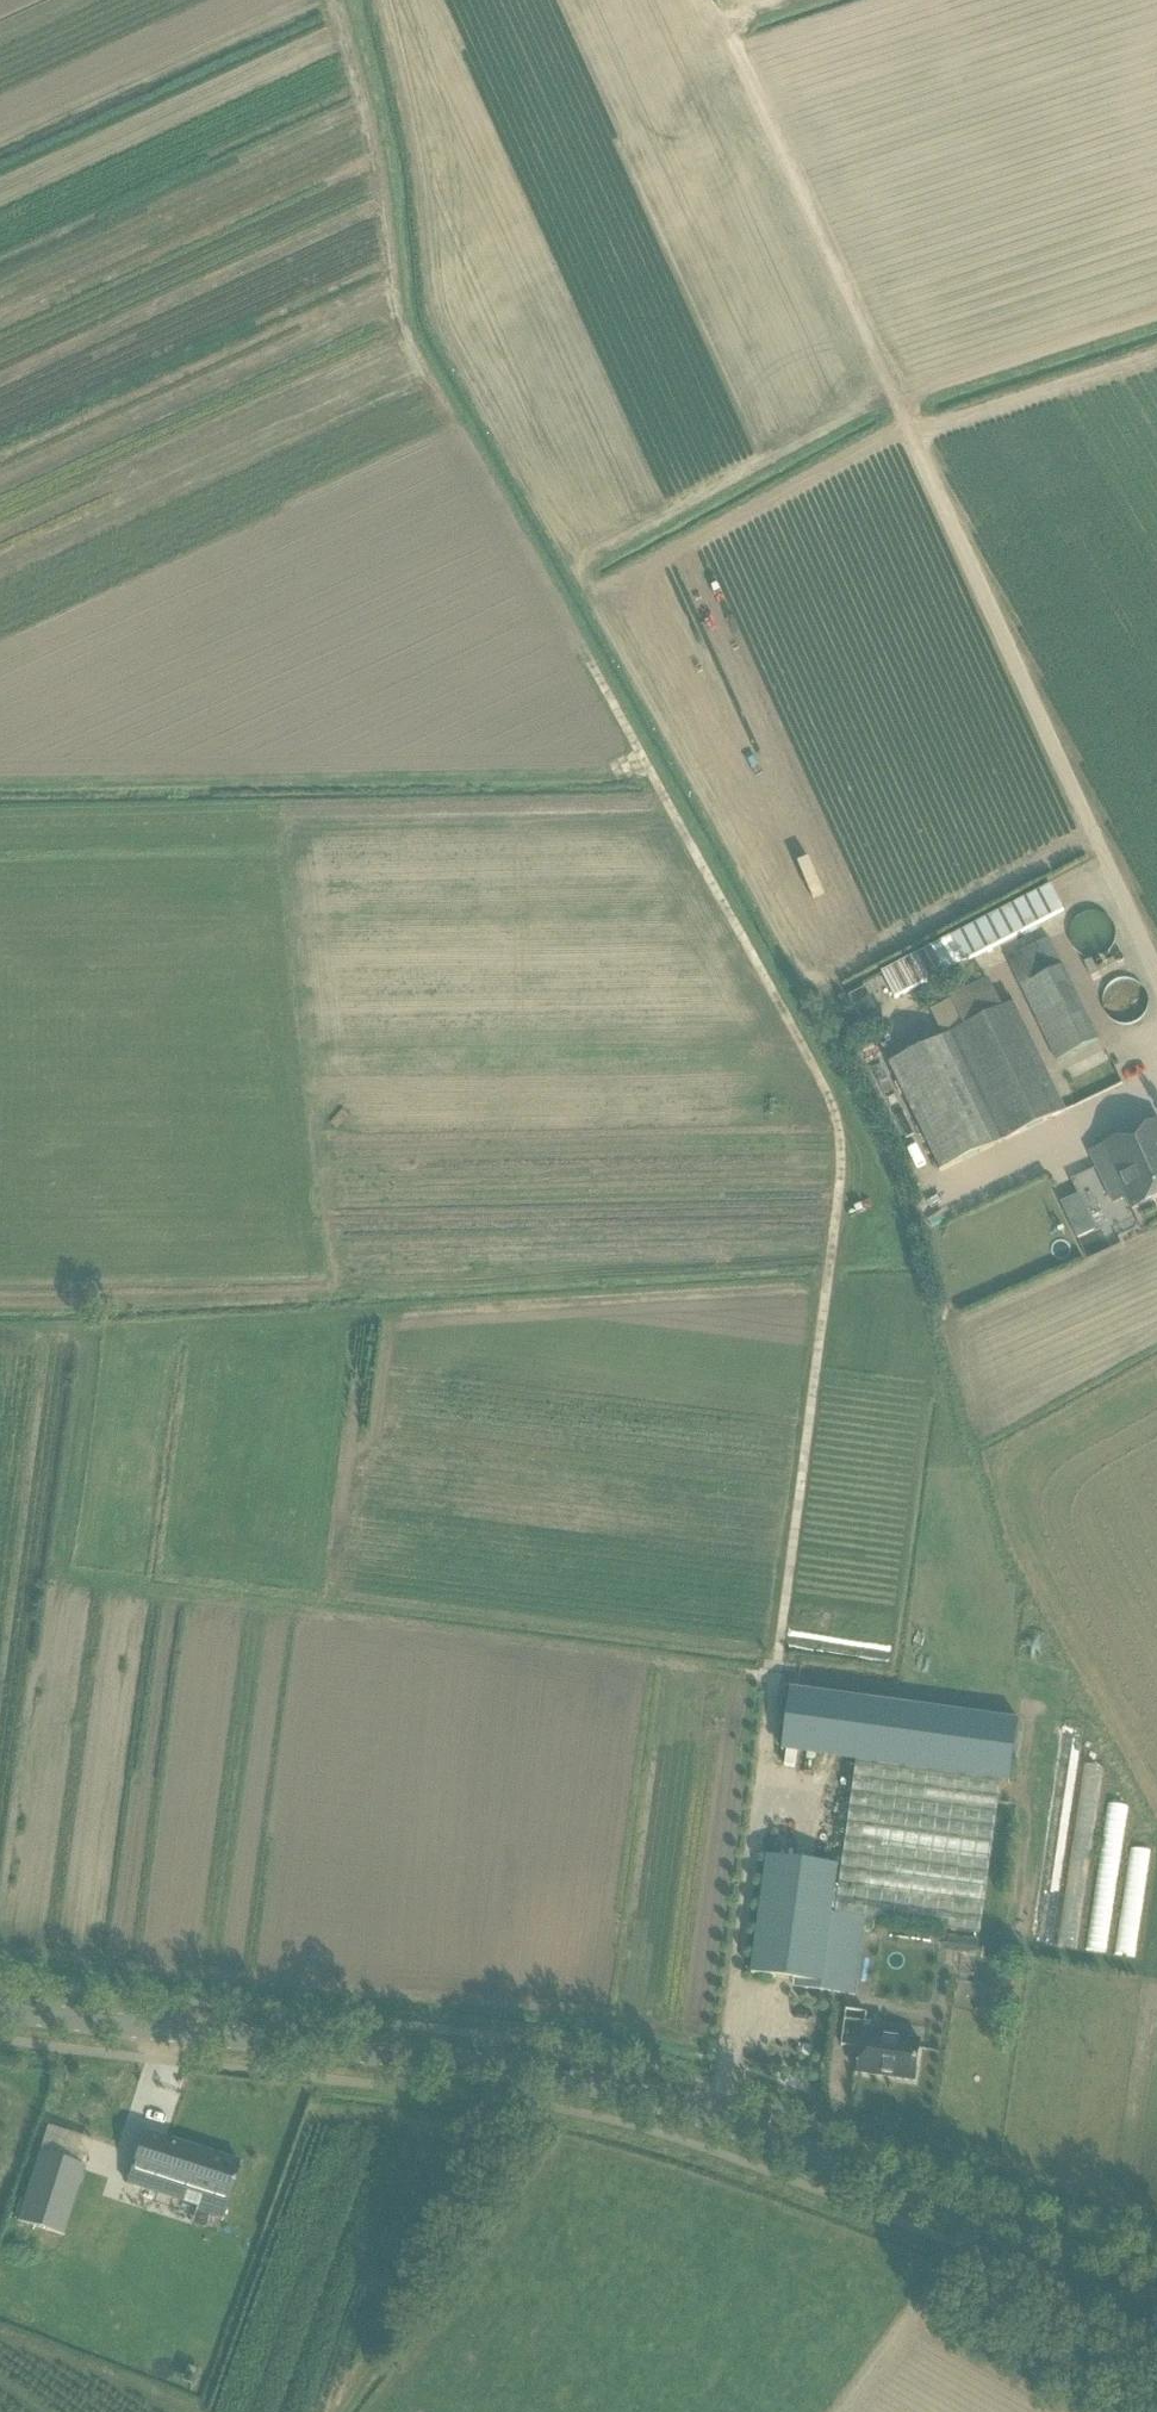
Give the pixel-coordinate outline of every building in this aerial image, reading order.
[(1050,885),(881,974),(895,999),(1063,911),(1050,885)] [(1116,937),(1116,935),(1116,933),(1115,927),(1114,925),(1113,924),(1112,922),(1111,921),(1108,918),(1105,916),(1103,915),(1101,914),(1098,913),(1090,913),(1086,914),(1084,915),(1080,918),(1077,921),(1076,922),(1073,927),(1072,931),(1072,933),(1071,935),(1072,937),(1072,939),(1073,943),(1075,946),(1077,949),(1080,952),(1084,955),(1092,957),(1096,957),(1103,955),(1108,952),(1111,949),(1113,946),(1115,943),(1116,937)] [(1028,949),(1009,958),(1058,1060),(1098,1041),(1050,939),(1028,949)] [(944,1039),(889,1065),(940,1172),(1005,1141),(1065,1112),(1014,1006),(1008,995),(998,1000),(988,980),(951,999),(952,1002),(931,1012),(944,1039)] [(1090,1153),(1113,1203),(1126,1197),(1132,1210),(1156,1198),(1156,1122),(1090,1153)] [(1079,1194),(1061,1203),(1068,1217),(1086,1208),(1079,1194)] [(810,1719),(811,1685),(796,1684),(794,1719),(810,1719)] [(858,1763),(840,1890),(835,1889),(839,1866),(768,1856),(752,1974),(804,1982),(803,1990),(855,1997),(866,1919),(980,1935),(1001,1783),(858,1763)] [(961,1941),(959,1953),(977,1956),(978,1944),(961,1941)] [(846,2010),(841,2046),(862,2049),(858,2074),(880,2077),(893,2079),(915,2082),(921,2042),(885,2037),(887,2026),(865,2023),(867,2013),(846,2010)] [(223,2219),(233,2186),(241,2163),(195,2149),(195,2150),(144,2133),(137,2156),(127,2186),(202,2210),(201,2212),(223,2219)] [(38,2154),(16,2221),(63,2236),(84,2169),(38,2154)]
